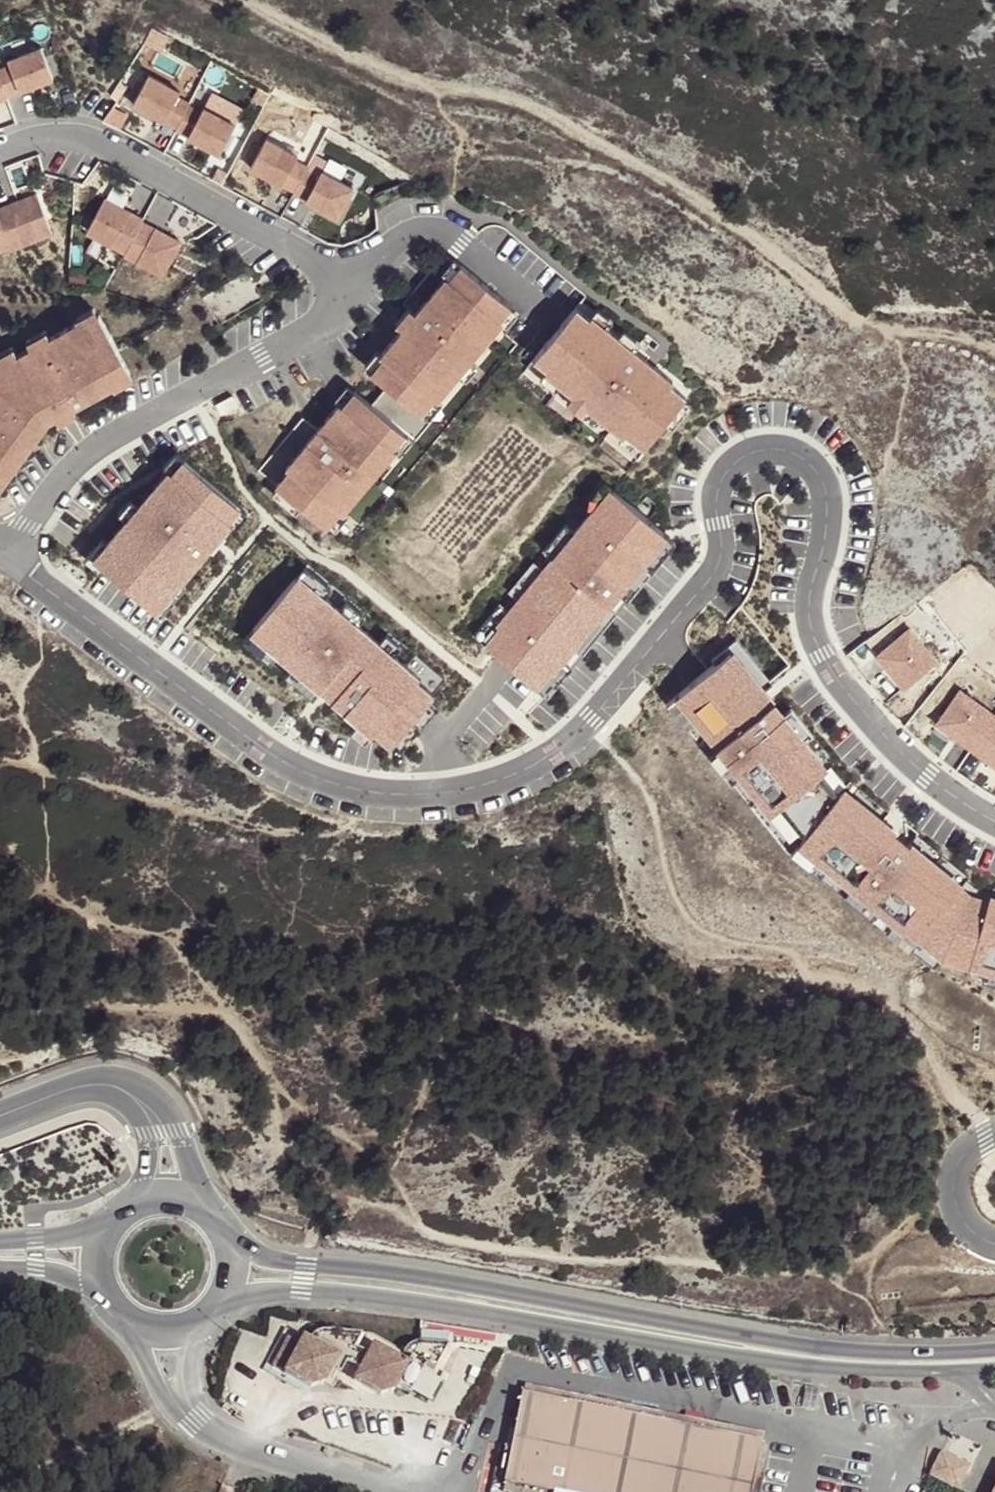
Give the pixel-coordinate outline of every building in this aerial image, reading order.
[(169,37),(154,26),(146,41),(162,49),(169,37)] [(0,58),(0,116),(19,109),(18,107),(8,81),(0,58)] [(22,76),(8,81),(18,107),(65,90),(54,59),(20,71),(22,76)] [(135,104),(178,128),(191,106),(192,104),(179,97),(182,92),(151,75),(135,104)] [(108,119),(124,125),(131,109),(115,102),(108,119)] [(178,128),(177,130),(221,155),(237,126),(206,109),(203,113),(191,106),(178,128)] [(252,167),(296,192),(308,170),(309,168),(296,161),(299,156),(268,138),(252,167)] [(296,192),(295,194),(338,219),(354,190),(323,172),(320,177),(308,170),(296,192)] [(0,207),(0,218),(5,233),(6,235),(47,220),(37,193),(0,207)] [(145,220),(146,217),(108,196),(94,220),(132,242),(145,220)] [(9,242),(10,245),(51,230),(47,220),(6,235),(9,242)] [(132,242),(94,220),(89,229),(127,251),(131,244),(132,242)] [(132,242),(131,244),(169,266),(183,241),(145,220),(132,242)] [(5,233),(0,235),(0,246),(9,242),(6,235),(5,233)] [(127,251),(126,253),(164,275),(169,266),(131,244),(127,251)] [(461,264),(455,259),(443,273),(447,277),(449,279),(461,264)] [(305,416),(261,468),(280,485),(304,505),(329,525),(331,523),(343,508),(346,510),(396,451),(394,448),(406,433),(414,439),(431,419),(423,413),(436,398),(439,400),(471,361),(484,346),(502,324),(500,321),(512,307),(461,264),(449,279),(447,277),(417,313),(404,327),(382,354),(385,356),(372,371),(389,384),(373,404),(356,390),(344,405),(341,403),(320,428),(305,416)] [(97,307),(81,316),(83,320),(85,323),(101,314),(97,307)] [(410,307),(397,322),(404,327),(417,313),(410,307)] [(507,328),(520,313),(512,307),(500,321),(502,324),(507,328)] [(585,322),(572,312),(529,364),(542,375),(540,377),(555,390),(567,399),(583,413),(622,444),(624,442),(639,454),(682,402),(667,390),(669,387),(631,355),(614,342),(603,332),(587,319),(585,322)] [(593,312),(587,319),(603,332),(609,325),(593,312)] [(8,471),(13,474),(52,421),(60,417),(75,408),(119,384),(117,382),(133,373),(135,372),(103,314),(101,314),(85,323),(83,320),(51,337),(33,347),(19,355),(2,364),(0,367),(0,482),(8,471)] [(33,347),(51,337),(47,330),(28,340),(33,347)] [(620,335),(614,342),(631,355),(636,348),(620,335)] [(2,364),(19,355),(15,346),(0,354),(0,361),(2,364)] [(492,352),(484,346),(471,361),(479,368),(492,352)] [(378,350),(366,365),(372,371),(385,356),(382,354),(378,350)] [(121,389),(136,380),(133,373),(117,382),(119,384),(121,389)] [(555,390),(540,377),(534,384),(550,397),(555,390)] [(350,384),(337,399),(341,403),(344,405),(356,390),(350,384)] [(234,396),(216,405),(221,415),(239,406),(234,396)] [(423,413),(431,419),(444,404),(439,400),(436,398),(423,413)] [(583,413),(567,399),(561,406),(577,420),(583,413)] [(79,416),(75,408),(60,417),(64,424),(79,416)] [(396,451),(401,455),(414,439),(406,433),(394,448),(396,451)] [(173,473),(185,459),(177,452),(165,466),(170,471),(173,473)] [(111,547),(98,562),(155,610),(168,595),(171,597),(183,582),(233,524),(226,518),(238,504),(185,459),(173,473),(170,471),(140,506),(128,520),(108,544),(111,547)] [(0,482),(0,494),(1,494),(15,475),(13,474),(8,471),(0,482)] [(280,485),(274,491),(298,511),(304,505),(280,485)] [(545,675),(548,677),(660,540),(607,496),(594,513),(591,510),(492,631),(495,633),(481,650),(503,669),(531,692),(545,675)] [(128,520),(140,506),(132,499),(120,513),(128,520)] [(238,504),(226,518),(240,530),(252,516),(238,504)] [(331,523),(338,530),(351,515),(346,510),(343,508),(331,523)] [(108,544),(103,540),(85,560),(94,568),(111,547),(108,544)] [(545,703),(672,549),(660,540),(548,677),(545,675),(531,692),(545,703)] [(301,575),(292,586),(308,600),(310,597),(322,607),(329,598),(301,575)] [(155,610),(150,615),(160,623),(188,586),(183,582),(171,597),(168,595),(155,610)] [(417,719),(431,703),(414,689),(416,686),(390,664),(377,653),(354,634),(337,620),(322,607),(310,597),(308,600),(292,586),(249,635),(265,649),(263,652),(274,661),(305,687),(332,710),(386,755),(417,719)] [(344,611),(337,620),(354,634),(361,626),(344,611)] [(908,631),(879,658),(908,690),(938,663),(908,631)] [(265,649),(249,635),(240,646),(267,669),(274,661),(263,652),(265,649)] [(764,693),(772,686),(736,641),(711,661),(715,666),(729,654),(741,669),(743,666),(764,693)] [(377,653),(390,664),(397,656),(384,645),(377,653)] [(989,899),(988,901),(971,896),(947,878),(949,875),(910,844),(908,847),(881,826),(883,823),(857,803),(855,805),(840,794),(838,796),(820,774),(823,772),(812,759),(815,757),(783,716),(780,718),(761,695),(764,693),(743,666),(741,669),(729,654),(715,666),(678,696),(689,710),(687,712),(758,802),(761,800),(771,813),(777,809),(798,836),(804,840),(799,845),(817,859),(815,862),(901,930),(903,927),(921,941),(941,957),(985,969),(994,972),(994,900),(989,899)] [(332,710),(305,687),(298,695),(325,718),(332,710)] [(973,751),(994,719),(994,717),(960,693),(938,726),(973,751)] [(912,953),(921,941),(903,927),(901,930),(815,862),(817,859),(799,845),(804,840),(798,836),(777,809),(771,813),(761,800),(758,802),(687,712),(689,710),(678,696),(666,705),(783,852),(912,953)] [(783,716),(803,742),(811,736),(791,710),(783,716)] [(973,751),(994,766),(994,719),(973,751)] [(985,969),(981,981),(994,985),(994,972),(985,969)] [(355,1345),(362,1332),(326,1328),(325,1328),(324,1328),(323,1328),(322,1328),(321,1328),(320,1328),(319,1329),(318,1329),(317,1329),(316,1330),(315,1330),(314,1331),(313,1332),(312,1332),(312,1333),(311,1333),(311,1334),(310,1334),(310,1335),(309,1336),(309,1337),(308,1337),(308,1338),(307,1340),(302,1337),(282,1372),(309,1387),(323,1381),(331,1367),(340,1371),(355,1345)] [(424,1363),(434,1369),(448,1343),(421,1339),(420,1339),(419,1339),(418,1339),(416,1339),(414,1339),(412,1340),(409,1342),(408,1342),(408,1343),(407,1343),(406,1344),(406,1345),(405,1346),(404,1346),(404,1347),(402,1350),(403,1350),(402,1351),(410,1355),(424,1363)] [(359,1367),(353,1378),(380,1393),(393,1389),(395,1384),(409,1391),(420,1369),(406,1361),(373,1343),(368,1352),(359,1367)] [(346,1360),(359,1367),(368,1352),(355,1345),(346,1360)] [(406,1361),(420,1369),(424,1363),(410,1355),(406,1361)] [(525,1394),(506,1484),(545,1491),(754,1491),(765,1442),(525,1394)] [(969,1467),(942,1455),(931,1477),(959,1490),(969,1467)]
